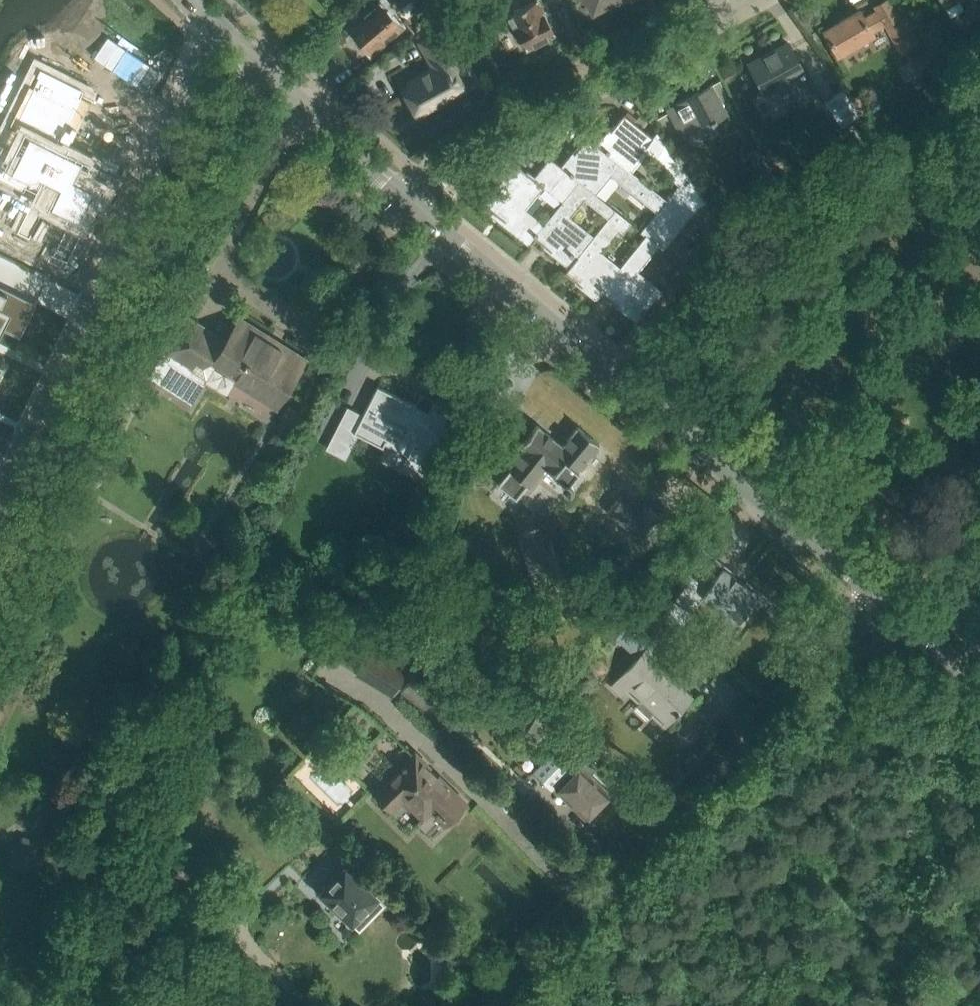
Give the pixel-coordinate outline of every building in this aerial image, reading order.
[(359,3),(344,17),(351,24),(346,28),(370,53),(401,24),(390,12),(403,0),(362,0),(359,3)] [(508,14),(527,49),(555,34),(543,11),(559,3),(558,0),(530,0),(531,2),(508,14)] [(583,1),(585,0),(593,14),(610,5),(612,5),(613,5),(615,5),(616,4),(618,4),(619,3),(621,2),(622,1),(624,0),(583,0),(583,1)] [(838,53),(872,34),(870,31),(884,24),(900,53),(918,43),(904,18),(900,21),(888,0),(883,0),(875,5),(878,11),(864,18),(859,10),(825,30),(838,53)] [(950,16),(963,8),(959,0),(942,0),(950,16)] [(403,89),(417,114),(433,105),(437,106),(443,102),(444,98),(465,87),(455,68),(461,64),(441,28),(419,41),(426,55),(431,52),(440,69),(403,89)] [(749,64),(759,81),(764,91),(778,84),(790,107),(809,97),(799,78),(806,75),(788,43),(749,64)] [(911,58),(920,71),(942,56),(933,43),(911,58)] [(26,185),(26,186),(35,190),(36,188),(35,187),(40,178),(43,179),(41,181),(44,183),(45,180),(59,187),(54,196),(53,195),(52,197),(54,198),(50,206),(66,214),(63,219),(66,221),(69,215),(77,219),(85,203),(91,192),(92,189),(73,179),(77,172),(77,171),(82,161),(65,153),(91,100),(79,94),(80,90),(41,71),(13,128),(18,130),(18,131),(28,136),(20,152),(0,142),(0,143),(0,172),(26,185)] [(668,108),(678,126),(683,136),(726,112),(710,85),(668,108)] [(841,127),(860,113),(843,89),(824,102),(841,127)] [(599,144),(598,145),(627,167),(642,147),(650,153),(649,155),(666,168),(664,171),(678,184),(687,174),(657,131),(653,136),(624,113),(599,144)] [(587,135),(562,167),(579,181),(590,189),(605,170),(657,211),(665,201),(667,198),(627,167),(598,145),(599,144),(587,135)] [(772,175),(757,147),(746,153),(761,180),(772,175)] [(503,221),(529,243),(535,237),(534,237),(543,225),(524,210),(543,186),(562,202),(579,181),(562,167),(551,158),(535,178),(514,161),(481,201),(504,220),(503,221)] [(678,184),(674,190),(696,208),(707,201),(687,174),(678,184)] [(615,210),(590,189),(579,181),(562,202),(543,225),(534,237),(535,237),(566,262),(566,261),(570,265),(571,265),(593,237),(569,218),(584,199),(608,218),(615,210)] [(665,201),(688,218),(696,208),(674,190),(667,198),(665,201)] [(665,201),(657,211),(680,228),(688,218),(665,201)] [(601,291),(619,269),(600,254),(619,229),(623,232),(631,222),(615,210),(608,218),(593,237),(571,265),(570,265),(565,271),(596,298),(602,291),(601,291)] [(657,211),(649,221),(672,238),(680,228),(657,211)] [(646,236),(658,245),(663,250),(672,238),(649,221),(641,232),(646,236)] [(646,236),(619,269),(601,291),(602,291),(637,320),(661,289),(660,288),(658,290),(636,272),(658,245),(646,236)] [(186,316),(149,376),(192,402),(217,362),(278,400),(301,364),(266,342),(269,337),(240,318),(225,341),(186,316)] [(378,386),(368,404),(362,416),(348,409),(328,448),(345,456),(357,433),(383,447),(386,441),(412,454),(414,451),(434,461),(458,413),(435,402),(429,414),(406,402),(406,400),(378,386)] [(578,426),(563,446),(537,425),(520,445),(525,449),(510,468),(511,470),(499,485),(517,499),(529,484),(531,486),(547,466),(564,480),(563,481),(562,483),(562,485),(563,488),(565,489),(567,490),(569,489),(571,489),(572,487),(573,485),(573,483),(572,482),(571,480),(570,479),(599,443),(578,426)] [(622,494),(607,513),(645,543),(663,520),(645,505),(641,509),(622,494)] [(542,518),(513,529),(535,589),(563,579),(542,518)] [(582,518),(567,537),(593,558),(609,540),(590,524),(582,518)] [(758,594),(722,567),(702,594),(738,621),(758,594)] [(692,576),(674,600),(661,617),(677,629),(707,585),(692,576)] [(628,624),(616,637),(636,657),(622,673),(647,697),(637,707),(649,718),(656,710),(668,721),(691,696),(677,683),(680,679),(647,648),(665,629),(642,607),(628,623),(628,624)] [(376,636),(372,643),(380,647),(383,641),(377,637),(376,636)] [(370,646),(353,674),(392,698),(409,671),(370,646)] [(423,709),(436,692),(412,674),(399,691),(423,709)] [(528,731),(540,738),(541,734),(539,721),(535,718),(528,731)] [(533,771),(542,779),(556,793),(559,790),(586,816),(608,793),(589,775),(596,768),(556,747),(533,771)] [(375,794),(376,795),(390,809),(400,798),(407,805),(409,803),(422,816),(418,821),(428,832),(441,818),(446,823),(466,803),(416,753),(375,794)] [(265,782),(283,796),(292,785),(274,771),(265,782)] [(12,867),(44,863),(41,836),(8,840),(12,867)] [(328,862),(335,869),(346,858),(340,851),(328,862)] [(321,891),(337,907),(352,921),(376,896),(359,879),(362,876),(350,864),(346,868),(344,867),(321,891)] [(244,997),(235,1005),(254,1005),(244,997)]
